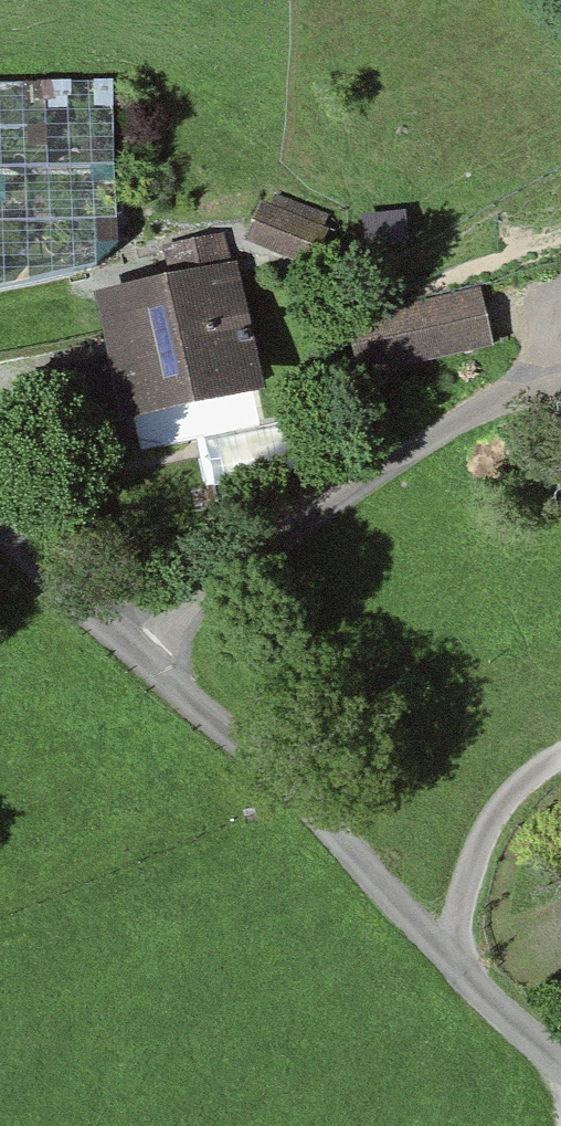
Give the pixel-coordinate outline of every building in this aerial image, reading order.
[(96,271),(116,248),(112,82),(0,85),(0,290),(96,271)] [(329,230),(261,203),(244,245),(312,271),(329,230)] [(107,355),(123,429),(264,398),(235,266),(94,297),(107,355)] [(480,289),(344,319),(357,381),(494,351),(480,289)] [(212,476),(288,471),(285,426),(209,431),(212,476)]
